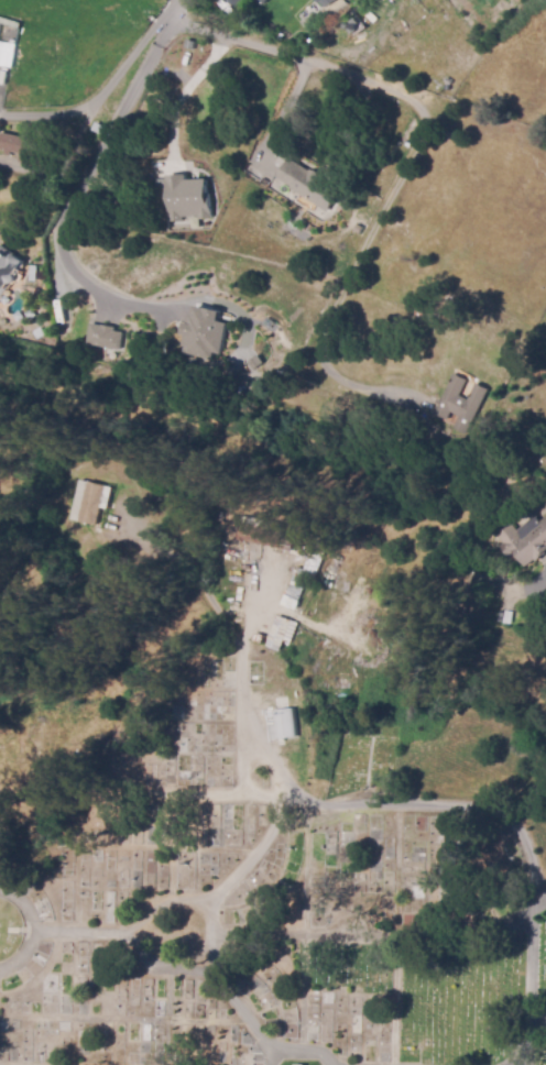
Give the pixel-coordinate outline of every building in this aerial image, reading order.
[(271,8),(277,0),(289,0),(279,14),(271,8)] [(322,9),(335,0),(316,0),(322,9)] [(12,67),(14,44),(0,43),(0,66),(12,67)] [(98,135),(90,131),(95,123),(102,128),(98,135)] [(7,152),(0,150),(0,136),(1,132),(24,139),(24,136),(36,139),(30,165),(19,163),(20,155),(11,153),(10,157),(6,156),(7,152)] [(326,212),(290,189),(291,187),(279,178),(291,160),(309,172),(310,171),(321,178),(321,179),(339,190),(326,212)] [(208,179),(185,180),(185,175),(166,175),(168,220),(210,218),(208,179)] [(360,234),(353,232),(358,224),(363,228),(360,234)] [(25,262),(0,298),(0,245),(25,262)] [(227,323),(219,321),(221,312),(193,305),(182,352),(217,361),(227,323)] [(119,351),(123,330),(91,324),(87,344),(119,351)] [(466,436),(454,428),(459,418),(451,414),(447,420),(435,414),(457,374),(469,381),(460,396),(468,400),(477,384),(490,392),(466,436)] [(106,527),(72,519),(80,479),(90,481),(92,472),(108,475),(105,487),(107,487),(105,501),(111,502),(106,527)] [(539,523),(545,516),(545,553),(545,554),(536,563),(534,560),(525,568),(515,556),(510,560),(499,547),(503,544),(496,536),(510,524),(516,532),(534,516),(539,523)] [(299,602),(286,597),(296,568),(309,573),(320,544),(326,546),(315,579),(308,577),(299,602)] [(291,644),(271,637),(279,616),(292,622),(292,623),(297,625),(291,644)] [(293,708),(273,711),(277,739),(298,737),(293,708)]
